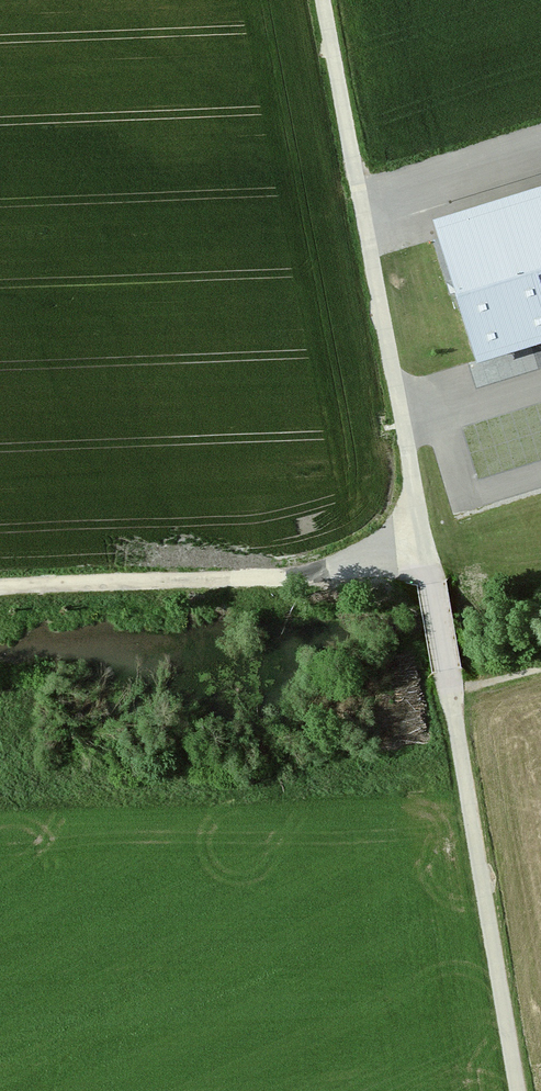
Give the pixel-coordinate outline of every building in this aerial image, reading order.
[(540,348),(540,193),(429,227),(470,362),(472,369),(540,348)]
